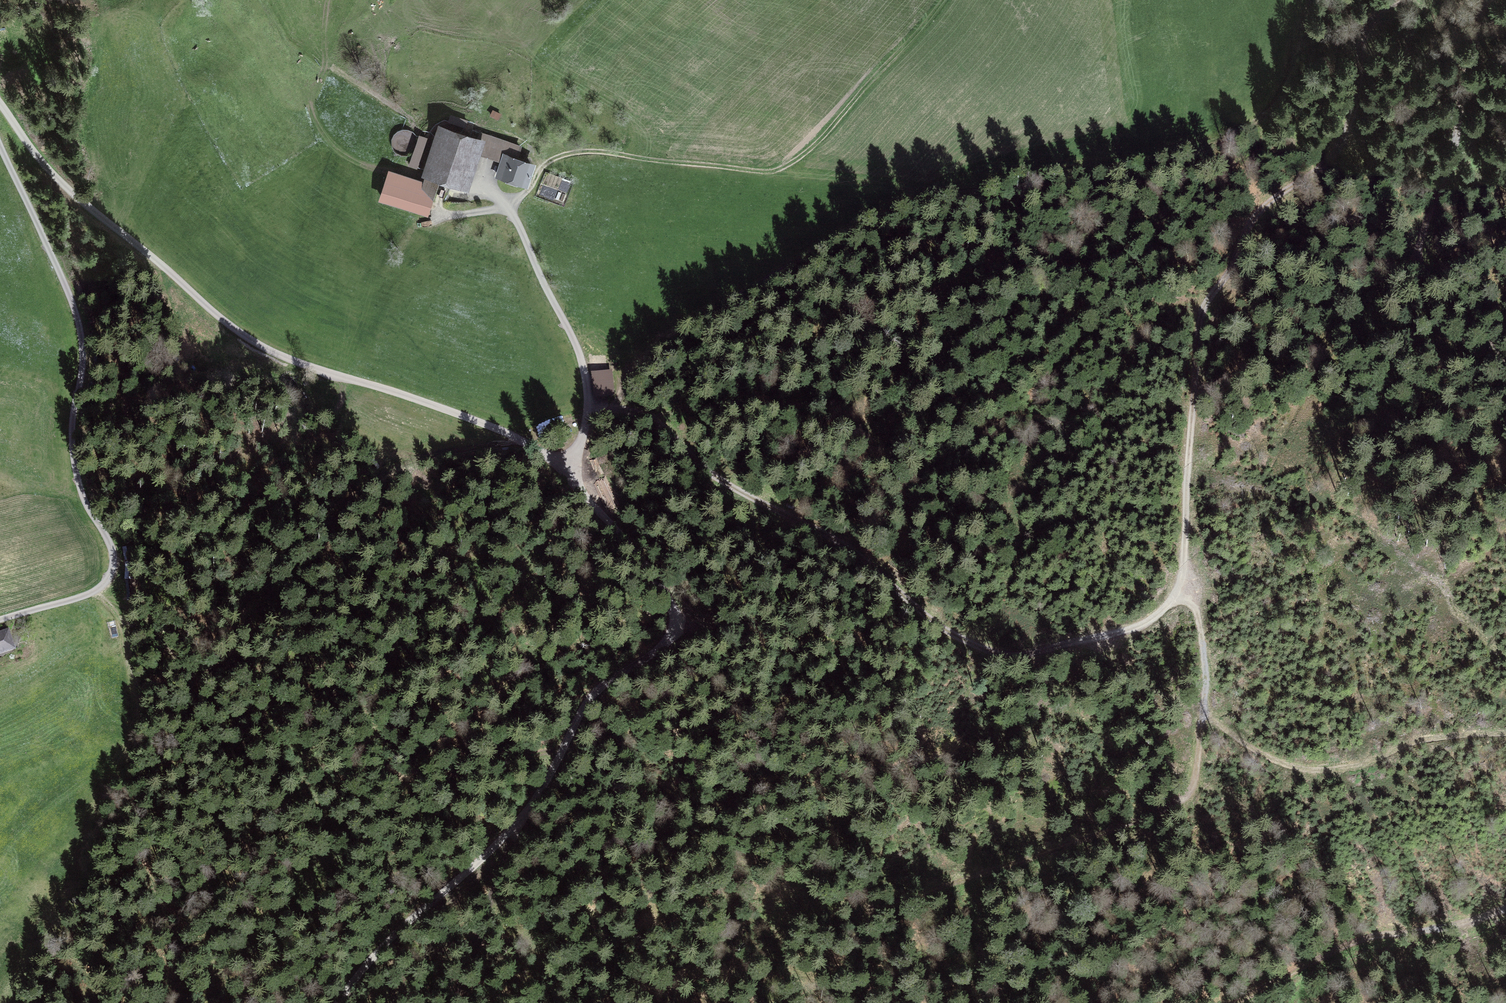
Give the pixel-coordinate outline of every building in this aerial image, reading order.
[(421,178),(425,179),(424,183),(388,171),(378,202),(428,219),(439,185),(469,195),(481,158),(499,164),(494,179),(528,191),(536,166),(519,160),(523,146),(480,132),(477,139),(438,126),(434,140),(419,136),(408,167),(417,170),(418,167),(424,169),(421,178)] [(610,396),(608,374),(593,375),(595,398),(610,396)] [(118,636),(115,621),(110,622),(113,637),(118,636)] [(12,647),(7,632),(6,633),(4,628),(0,629),(2,634),(0,635),(0,651),(12,647)]
